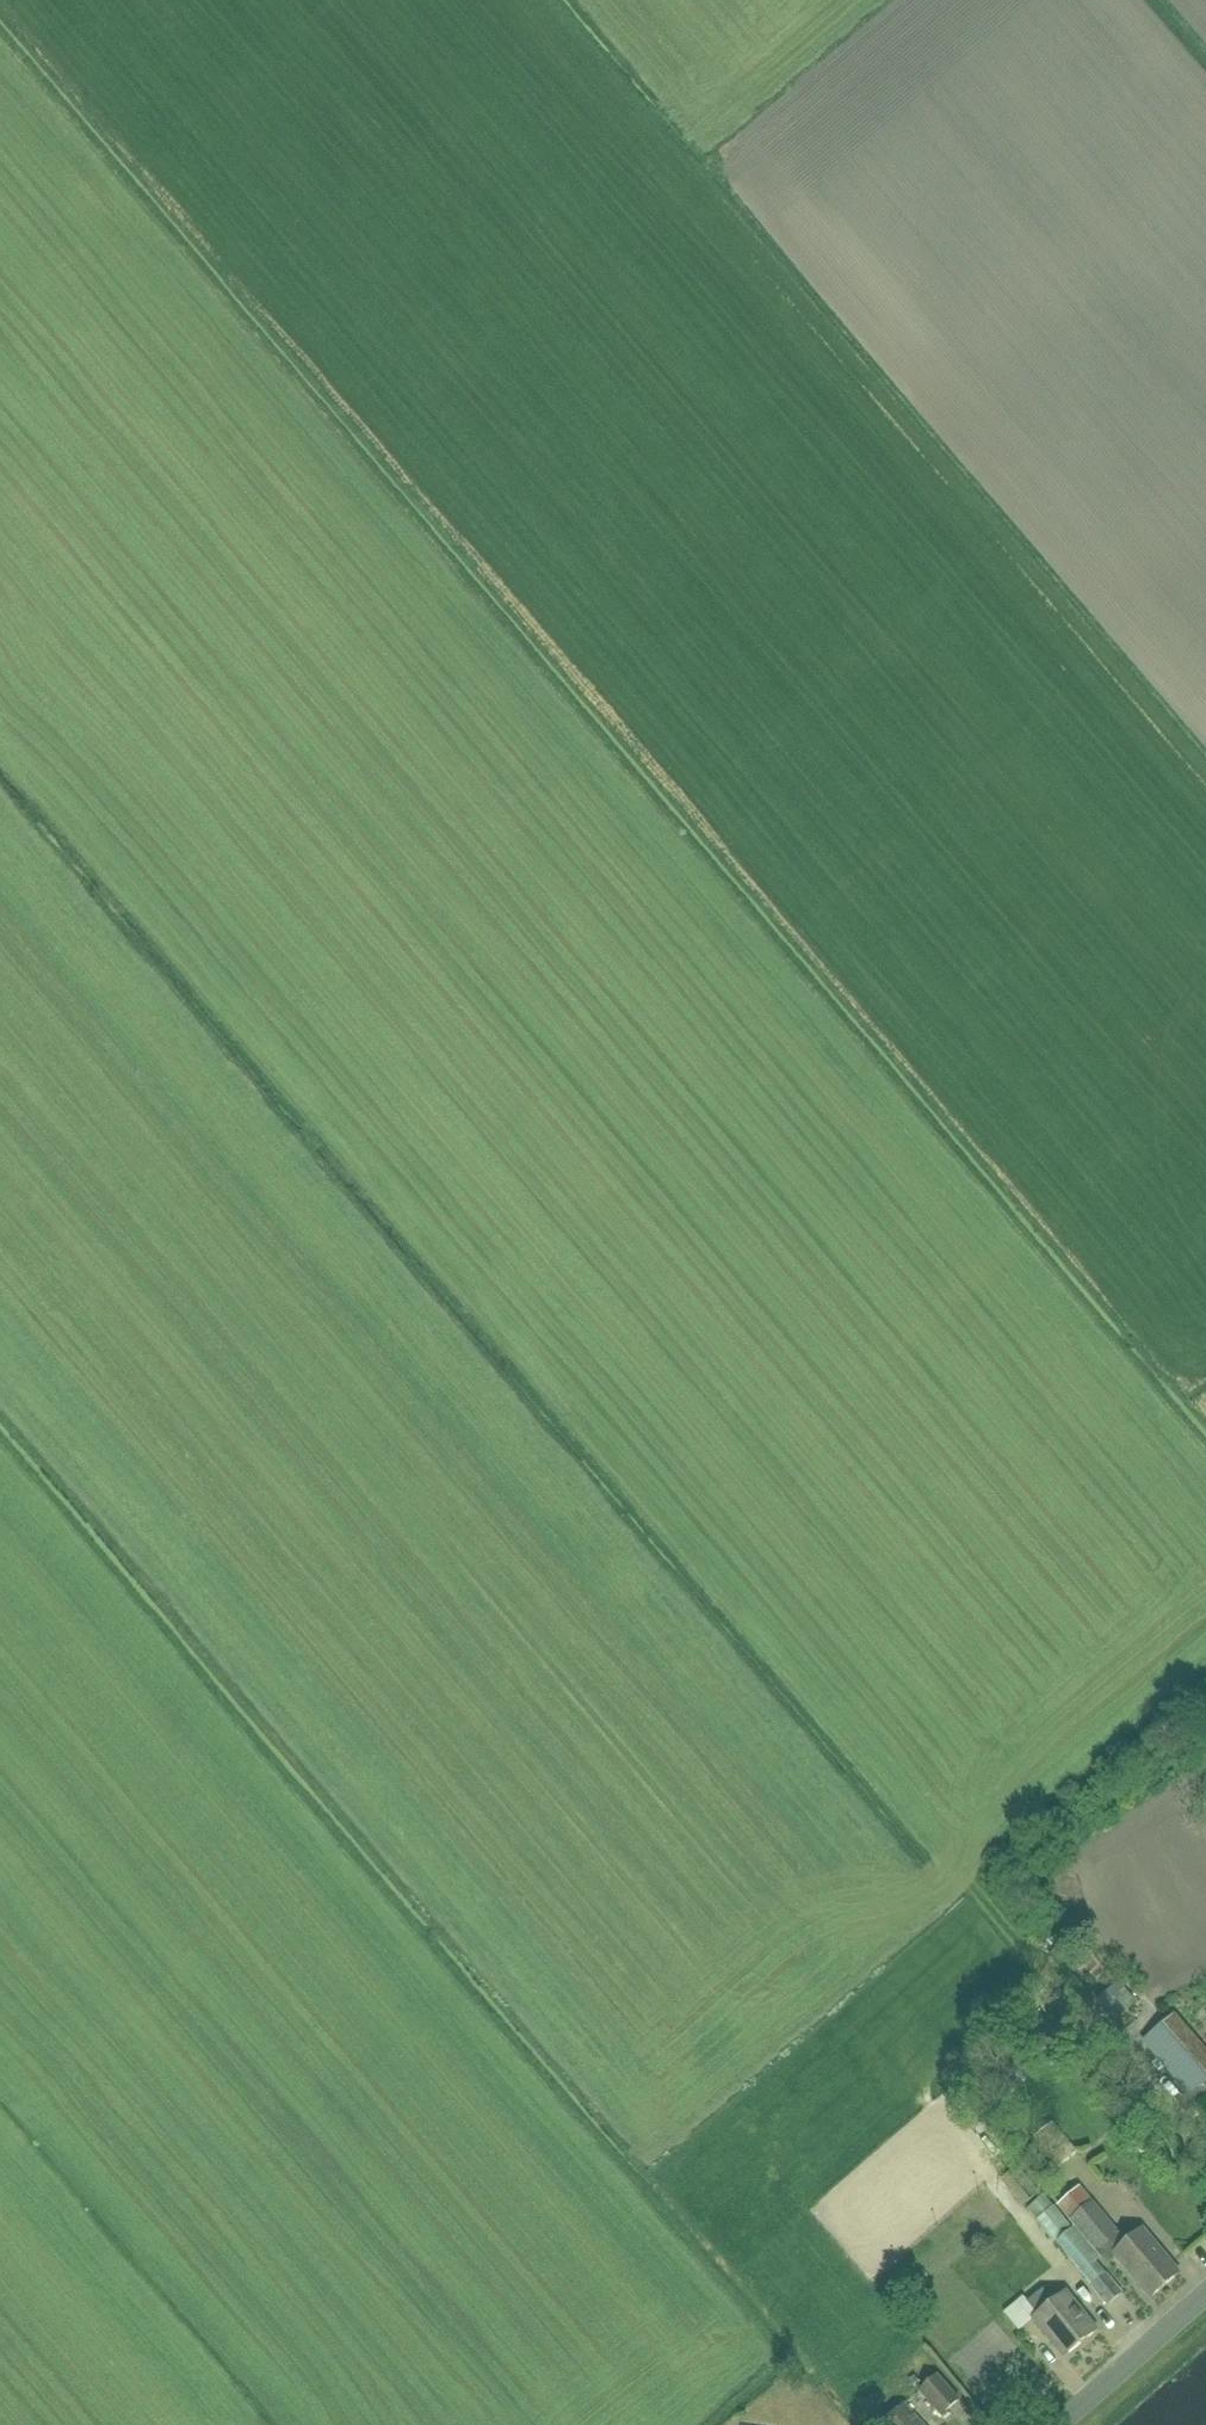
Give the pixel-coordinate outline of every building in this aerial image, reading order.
[(1156,2010),(1141,2021),(1149,2032),(1164,2021),(1156,2010)] [(1189,2097),(1205,2082),(1205,2051),(1176,2015),(1143,2042),(1189,2097)] [(1049,2125),(1032,2140),(1058,2169),(1075,2153),(1049,2125)] [(1041,2192),(1018,2166),(1002,2180),(1025,2206),(1041,2192)] [(1107,2275),(1106,2276),(1096,2263),(1100,2259),(1047,2194),(1028,2209),(1056,2243),(1057,2242),(1093,2286),(1092,2287),(1107,2306),(1122,2294),(1107,2275)] [(1108,2263),(1115,2257),(1149,2298),(1180,2273),(1142,2229),(1127,2241),(1093,2202),(1071,2221),(1108,2263)] [(1064,2358),(1097,2331),(1066,2292),(1056,2301),(1046,2288),(1030,2301),(1040,2313),(1033,2319),(1064,2358)] [(941,2416),(959,2400),(937,2376),(919,2392),(941,2416)] [(905,2404),(882,2424),(923,2424),(905,2404)]
